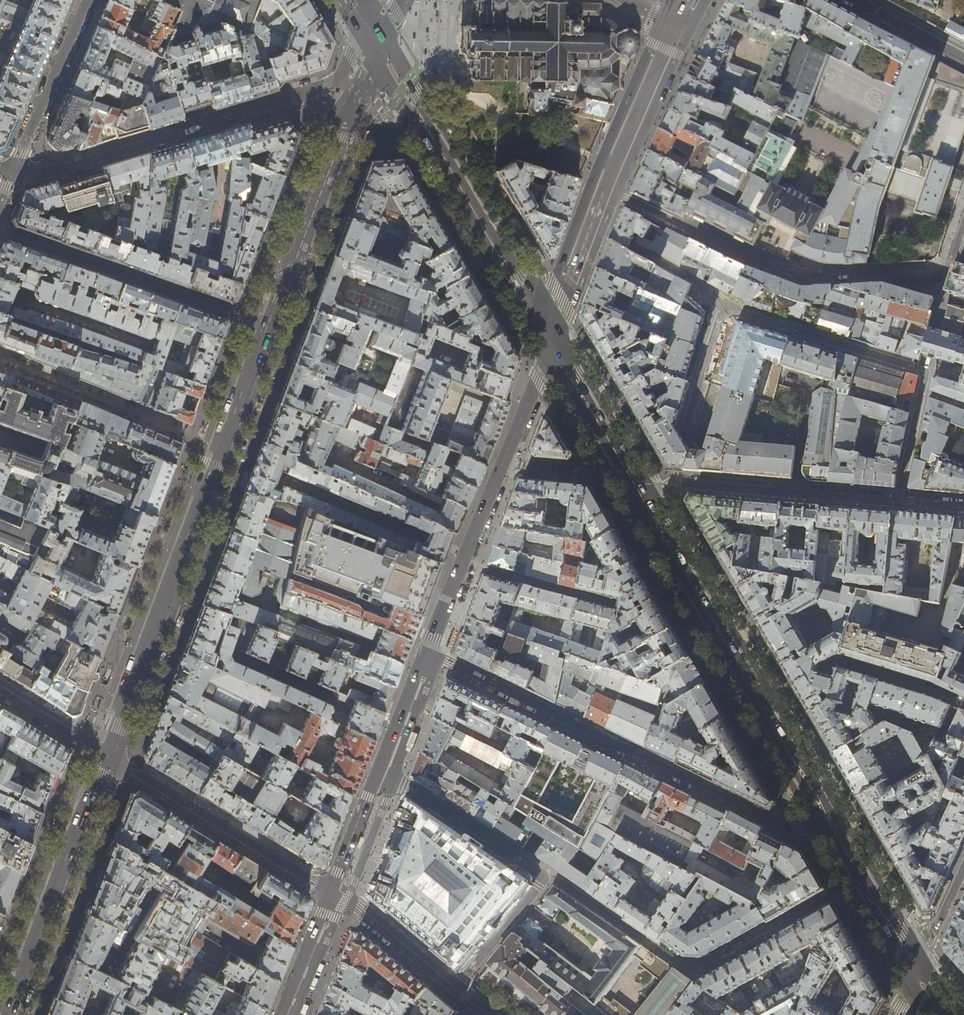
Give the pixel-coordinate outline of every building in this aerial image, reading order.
[(25,20),(22,26),(53,37),(61,17),(68,0),(32,0),(27,13),(23,12),(23,11),(14,8),(18,0),(0,0),(0,26),(4,27),(10,15),(25,20)] [(103,8),(101,13),(96,26),(161,58),(162,56),(163,53),(169,39),(181,11),(158,0),(151,0),(153,1),(139,29),(149,34),(147,39),(123,28),(131,10),(130,10),(134,0),(107,0),(103,8)] [(158,0),(181,11),(169,39),(190,33),(201,16),(228,27),(247,34),(249,30),(255,13),(260,0),(214,0),(213,1),(210,0),(158,0)] [(273,1),(282,14),(267,24),(255,13),(249,30),(264,41),(274,45),(283,49),(292,52),(297,54),(299,50),(302,37),(305,25),(319,17),(309,0),(270,0),(273,1)] [(629,28),(629,27),(627,27),(624,27),(622,28),(620,28),(618,30),(609,21),(604,19),(599,18),(600,4),(577,3),(577,1),(576,2),(576,1),(575,1),(575,2),(565,1),(563,1),(562,1),(559,1),(557,1),(551,1),(550,1),(547,1),(546,1),(544,1),(532,1),(532,0),(531,0),(530,1),(519,1),(519,0),(517,0),(517,1),(506,1),(506,0),(504,0),(504,1),(492,0),(490,0),(478,0),(477,0),(474,0),(473,0),(472,0),(472,2),(471,10),(470,10),(470,12),(471,12),(469,19),(468,21),(469,21),(469,23),(468,23),(465,25),(465,27),(462,27),(462,31),(467,35),(467,46),(462,49),(462,53),(464,53),(464,54),(467,57),(468,57),(469,59),(468,59),(468,61),(469,61),(471,78),(471,80),(489,80),(491,80),(502,80),(504,80),(517,80),(529,80),(529,81),(530,81),(529,114),(548,114),(548,100),(580,107),(578,115),(604,120),(610,109),(612,103),(609,103),(609,102),(608,102),(609,94),(609,93),(609,92),(617,88),(618,89),(619,88),(618,87),(618,79),(618,78),(618,77),(617,78),(610,73),(610,72),(609,72),(609,68),(609,64),(614,59),(619,55),(622,57),(624,57),(626,57),(627,58),(628,58),(628,57),(630,57),(633,56),(635,54),(636,53),(637,49),(638,44),(639,42),(638,40),(637,36),(635,32),(632,29),(629,28)] [(728,3),(746,9),(745,11),(756,15),(753,22),(780,33),(780,32),(799,38),(798,41),(802,43),(807,33),(801,31),(803,25),(848,47),(845,52),(836,47),(831,57),(852,67),(863,43),(856,39),(851,36),(803,9),(800,7),(787,4),(782,22),(757,12),(758,8),(763,10),(764,10),(765,8),(770,9),(772,5),(781,7),(782,3),(779,2),(770,0),(729,0),(728,1),(728,3)] [(779,2),(782,3),(787,4),(800,7),(803,9),(808,0),(779,0),(779,2)] [(822,0),(808,0),(803,9),(851,36),(860,20),(854,17),(847,13),(822,0)] [(937,8),(940,0),(912,0),(937,8)] [(706,46),(699,58),(718,69),(723,61),(725,63),(734,42),(726,39),(730,31),(767,46),(756,75),(752,86),(754,90),(751,97),(779,110),(781,111),(786,113),(801,121),(807,107),(826,55),(802,43),(798,41),(799,38),(780,32),(780,33),(753,22),(756,15),(745,11),(746,9),(728,3),(715,26),(705,46),(706,46)] [(0,65),(5,66),(35,78),(44,58),(53,37),(22,26),(25,20),(10,15),(4,27),(11,31),(12,33),(10,39),(15,41),(8,58),(3,56),(4,54),(0,53),(0,65)] [(231,103),(250,97),(228,27),(201,16),(190,33),(212,103),(213,108),(231,103)] [(332,40),(326,30),(319,17),(305,25),(302,37),(314,40),(313,44),(311,44),(309,44),(307,45),(306,47),(306,49),(306,51),(306,52),(308,54),(304,55),(304,51),(299,50),(297,54),(299,60),(304,75),(315,72),(324,69),(333,42),(332,40)] [(889,35),(860,20),(851,36),(856,39),(859,33),(866,37),(863,43),(887,57),(890,51),(894,53),(893,55),(896,56),(894,60),(905,67),(913,48),(889,35)] [(952,21),(946,31),(963,41),(963,27),(952,21)] [(96,26),(89,42),(78,69),(101,80),(101,81),(127,93),(143,100),(158,64),(161,58),(96,26)] [(264,41),(249,30),(247,34),(228,27),(250,97),(254,96),(278,89),(276,83),(263,44),(265,42),(264,41)] [(212,103),(190,33),(169,39),(163,53),(164,56),(166,62),(181,112),(184,111),(212,103)] [(276,55),(274,45),(264,41),(265,42),(263,44),(276,83),(278,89),(285,80),(288,80),(304,75),(299,60),(294,61),(292,52),(283,49),(282,51),(281,51),(279,52),(278,53),(277,55),(276,55)] [(935,59),(913,48),(905,67),(897,89),(871,161),(872,162),(869,171),(857,203),(844,264),(855,264),(866,263),(867,256),(869,256),(879,209),(885,191),(888,192),(888,194),(915,203),(916,202),(919,203),(915,214),(922,216),(923,215),(936,219),(941,203),(944,194),(948,182),(952,169),(951,169),(952,168),(940,165),(940,163),(933,161),(929,172),(921,169),(918,176),(894,169),(935,59)] [(691,201),(686,212),(688,213),(694,216),(700,219),(705,222),(754,246),(766,223),(769,224),(770,220),(773,216),(799,230),(797,234),(795,238),(798,239),(792,249),(799,252),(804,255),(805,256),(809,257),(814,259),(820,261),(833,264),(844,264),(857,203),(869,171),(872,162),(871,161),(897,89),(885,83),(852,67),(831,57),(826,55),(807,107),(868,139),(852,171),(846,168),(824,210),(813,204),(815,200),(786,185),(784,189),(773,183),(795,142),(770,129),(747,171),(735,195),(703,178),(697,190),(691,201)] [(723,61),(718,69),(699,58),(694,67),(688,77),(689,77),(702,84),(716,89),(723,92),(734,96),(736,90),(738,84),(722,77),(724,74),(727,63),(725,63),(723,61)] [(885,83),(897,89),(905,67),(894,60),(885,83)] [(166,62),(158,64),(143,100),(141,105),(148,128),(169,122),(182,118),(181,115),(181,112),(166,62)] [(756,75),(727,63),(724,74),(739,80),(738,84),(736,90),(751,97),(754,90),(752,86),(756,75)] [(963,96),(963,75),(945,65),(941,71),(962,82),(958,94),(963,96)] [(16,117),(18,118),(27,98),(35,78),(5,66),(0,77),(0,111),(16,117)] [(93,97),(101,81),(101,80),(78,69),(77,71),(67,94),(90,102),(93,97)] [(713,97),(716,89),(702,84),(689,77),(689,79),(681,95),(731,108),(732,103),(734,96),(723,92),(721,99),(713,97)] [(122,106),(127,93),(101,81),(93,97),(95,97),(99,99),(97,104),(90,102),(84,114),(82,114),(79,123),(78,126),(76,131),(75,131),(83,134),(80,142),(77,149),(82,148),(94,144),(102,142),(116,137),(113,126),(122,106)] [(751,97),(736,90),(734,96),(732,103),(758,117),(744,143),(745,144),(742,149),(722,139),(725,133),(720,131),(723,126),(713,121),(710,122),(710,121),(705,119),(703,123),(707,125),(720,131),(713,145),(712,148),(736,161),(735,164),(747,171),(770,129),(779,110),(751,97)] [(84,114),(90,102),(67,94),(48,138),(47,140),(55,149),(69,145),(80,142),(83,134),(75,131),(76,131),(73,128),(71,127),(71,126),(72,126),(73,124),(72,124),(77,112),(82,114),(84,114)] [(731,108),(681,95),(677,103),(673,111),(693,118),(697,120),(702,110),(725,121),(731,108)] [(113,126),(116,137),(143,130),(148,128),(141,105),(143,100),(122,106),(113,126)] [(691,122),(693,118),(673,111),(670,110),(666,119),(660,130),(675,138),(680,129),(713,145),(720,131),(707,125),(705,129),(691,122)] [(3,146),(6,139),(16,117),(0,111),(0,148),(3,146)] [(249,123),(248,123),(248,130),(248,153),(265,149),(267,150),(268,152),(265,161),(261,160),(260,162),(256,161),(254,165),(283,176),(291,153),(299,134),(286,119),(257,127),(249,123)] [(200,198),(194,195),(181,263),(194,267),(206,271),(216,275),(229,280),(235,249),(238,234),(242,210),(244,202),(246,192),(247,186),(248,181),(248,174),(248,163),(248,153),(248,130),(248,123),(213,134),(185,142),(197,183),(195,190),(199,191),(200,198)] [(650,152),(668,160),(669,159),(686,169),(703,178),(735,195),(747,171),(735,164),(736,161),(712,148),(713,145),(680,129),(675,138),(660,130),(658,135),(650,152)] [(185,142),(163,149),(149,153),(147,205),(139,247),(162,255),(181,263),(194,195),(195,190),(197,183),(185,142)] [(644,165),(643,167),(662,177),(665,170),(673,175),(670,181),(678,185),(679,181),(686,169),(669,159),(668,160),(650,152),(644,165)] [(105,174),(117,214),(117,224),(114,238),(118,240),(129,244),(139,247),(147,205),(149,153),(127,160),(103,167),(105,174)] [(401,157),(394,158),(386,159),(369,160),(360,184),(359,187),(389,197),(416,182),(401,157)] [(521,215),(528,211),(530,211),(537,213),(549,218),(557,220),(565,222),(572,200),(579,179),(564,174),(564,175),(521,161),(519,167),(514,169),(511,162),(495,172),(508,193),(521,215)] [(254,165),(248,163),(248,174),(259,179),(250,204),(244,202),(242,210),(267,218),(275,197),(283,176),(254,165)] [(660,181),(662,177),(643,167),(642,170),(632,193),(683,217),(685,214),(686,212),(691,201),(674,193),(676,188),(675,188),(660,181)] [(697,190),(703,178),(686,169),(679,181),(697,190)] [(66,185),(58,187),(68,222),(79,226),(87,229),(98,232),(108,236),(114,238),(117,224),(117,214),(105,174),(99,175),(66,185)] [(25,190),(22,197),(19,204),(43,213),(49,215),(66,221),(68,222),(58,187),(56,181),(40,186),(25,190)] [(359,187),(354,200),(347,217),(399,237),(406,240),(427,249),(424,260),(452,245),(428,204),(416,182),(389,197),(359,187)] [(41,218),(43,213),(19,204),(17,210),(13,219),(16,225),(36,232),(58,240),(66,221),(49,215),(46,220),(41,218)] [(632,240),(642,220),(642,218),(625,209),(620,219),(614,231),(613,235),(611,238),(611,240),(610,241),(627,250),(628,249),(630,245),(632,241),(632,240)] [(255,249),(267,218),(242,210),(238,234),(244,237),(243,241),(241,241),(240,242),(239,243),(239,246),(239,248),(240,248),(239,251),(235,249),(229,280),(242,284),(255,249)] [(528,211),(521,215),(522,218),(545,258),(553,257),(561,233),(565,222),(557,220),(555,224),(548,222),(549,218),(537,213),(530,211),(528,211)] [(397,241),(399,237),(347,217),(340,236),(333,256),(416,287),(418,280),(413,278),(412,275),(416,263),(423,265),(424,260),(427,249),(406,240),(403,248),(402,247),(398,249),(396,255),(398,258),(399,259),(397,264),(366,252),(371,239),(379,242),(388,238),(397,241)] [(642,220),(632,240),(640,244),(679,266),(692,239),(675,231),(661,224),(659,228),(642,220)] [(79,226),(68,222),(66,221),(58,240),(73,246),(90,252),(98,232),(87,229),(85,234),(77,231),(79,226)] [(106,241),(108,236),(98,232),(90,252),(106,257),(122,263),(129,244),(118,240),(116,245),(106,241)] [(746,266),(692,239),(679,266),(703,280),(704,279),(703,278),(709,265),(715,268),(708,283),(732,296),(742,275),(746,266)] [(18,266),(20,260),(27,263),(26,266),(23,265),(22,268),(32,271),(39,252),(23,247),(9,241),(2,244),(0,249),(0,260),(18,266)] [(605,255),(599,270),(643,291),(646,284),(629,276),(635,265),(652,272),(656,266),(627,250),(610,241),(605,255)] [(162,255),(139,247),(129,244),(122,263),(137,269),(154,275),(162,255)] [(452,245),(424,260),(423,265),(418,280),(416,287),(427,291),(432,293),(468,273),(459,258),(452,245)] [(32,271),(41,275),(60,282),(67,262),(54,257),(39,252),(32,271)] [(194,267),(181,263),(162,255),(154,275),(170,281),(187,286),(194,267)] [(313,309),(352,322),(370,328),(375,330),(398,338),(405,341),(415,344),(417,334),(421,318),(422,313),(427,291),(416,287),(333,256),(323,281),(313,309)] [(18,266),(0,260),(0,278),(20,284),(34,289),(35,290),(41,275),(32,271),(22,268),(18,266)] [(81,267),(67,262),(60,282),(68,284),(70,280),(76,283),(75,287),(88,292),(95,272),(81,267)] [(646,284),(643,291),(682,308),(687,294),(691,285),(676,277),(656,266),(652,272),(646,284)] [(821,309),(825,297),(842,288),(842,286),(838,286),(829,287),(823,287),(801,288),(783,281),(757,271),(749,267),(746,266),(742,275),(777,294),(777,297),(778,300),(780,303),(782,305),(785,307),(789,308),(791,308),(794,307),(797,305),(800,303),(821,309)] [(204,277),(206,271),(194,267),(187,286),(208,294),(230,302),(236,299),(238,295),(239,291),(242,284),(229,280),(216,275),(214,280),(204,277)] [(963,294),(963,271),(957,269),(956,272),(950,290),(963,294)] [(682,308),(643,291),(599,270),(592,288),(585,307),(648,333),(669,341),(682,308)] [(109,277),(95,272),(88,292),(100,296),(101,291),(105,293),(103,297),(117,302),(123,282),(109,277)] [(470,277),(468,273),(432,293),(427,291),(422,313),(427,315),(426,321),(428,321),(441,326),(484,302),(470,277)] [(60,282),(41,275),(35,290),(34,289),(33,294),(36,299),(148,339),(155,337),(157,340),(151,354),(29,310),(24,311),(8,304),(11,296),(14,288),(18,289),(20,284),(0,278),(0,312),(142,363),(166,372),(166,373),(179,378),(185,380),(203,333),(172,321),(164,319),(152,314),(144,312),(136,309),(125,305),(117,302),(103,297),(100,296),(88,292),(75,287),(68,284),(60,282)] [(742,275),(732,296),(737,299),(760,310),(779,319),(798,325),(815,331),(816,327),(821,309),(800,303),(797,305),(794,307),(791,308),(789,308),(785,307),(782,305),(780,303),(778,300),(777,297),(777,294),(742,275)] [(136,287),(123,282),(117,302),(125,305),(126,301),(137,305),(136,309),(144,312),(151,292),(136,287)] [(842,286),(842,288),(862,293),(868,295),(892,302),(930,313),(934,299),(925,297),(912,293),(906,291),(883,285),(862,285),(849,286),(842,286)] [(860,298),(862,293),(842,288),(825,297),(821,309),(816,327),(832,332),(865,343),(878,347),(892,302),(868,295),(866,300),(860,298)] [(246,293),(239,291),(238,295),(236,299),(242,302),(246,293)] [(165,297),(151,292),(144,312),(152,314),(154,310),(165,314),(164,319),(172,321),(179,302),(165,297)] [(706,310),(687,294),(682,308),(669,341),(668,344),(692,355),(693,352),(696,340),(705,312),(706,310)] [(203,310),(179,302),(172,321),(203,333),(222,339),(225,332),(228,325),(225,318),(203,310)] [(498,325),(484,302),(441,326),(468,337),(471,332),(474,330),(478,338),(476,340),(482,343),(483,340),(501,330),(498,325)] [(930,313),(892,302),(878,347),(887,349),(895,352),(905,320),(911,322),(902,354),(919,359),(920,353),(928,327),(932,314),(930,313)] [(963,309),(947,304),(945,317),(963,323),(963,307),(963,309)] [(644,343),(648,333),(585,307),(583,314),(581,319),(595,343),(607,364),(644,343)] [(347,335),(352,322),(313,309),(304,332),(292,362),(330,375),(335,363),(330,361),(336,347),(334,346),(336,341),(325,337),(327,334),(342,339),(344,334),(347,335)] [(14,351),(50,366),(97,385),(142,404),(152,408),(166,373),(166,372),(142,363),(0,312),(0,345),(14,351)] [(920,353),(924,354),(926,355),(933,357),(936,358),(947,361),(952,362),(959,364),(959,362),(963,363),(963,340),(961,339),(962,338),(959,337),(963,323),(945,317),(944,321),(941,329),(941,331),(933,329),(931,328),(928,327),(920,353)] [(415,344),(396,394),(394,397),(384,425),(402,431),(426,440),(449,380),(468,388),(470,381),(472,377),(475,367),(479,356),(478,355),(483,343),(482,343),(476,340),(468,337),(441,326),(428,321),(422,335),(417,334),(415,344)] [(357,356),(370,328),(352,322),(347,335),(345,339),(350,341),(348,346),(343,344),(335,363),(330,375),(292,362),(285,381),(277,402),(309,414),(312,415),(320,398),(325,400),(318,418),(341,427),(352,402),(380,413),(376,421),(383,425),(384,425),(394,397),(358,383),(360,378),(366,380),(372,363),(357,356)] [(763,330),(737,322),(728,326),(725,334),(718,356),(710,381),(724,386),(747,393),(747,395),(755,397),(772,402),(782,366),(791,338),(763,330)] [(398,338),(375,330),(367,351),(373,357),(382,361),(386,351),(397,356),(384,389),(396,394),(415,344),(405,341),(404,344),(397,341),(398,338)] [(514,354),(501,330),(483,340),(482,343),(483,343),(478,355),(479,356),(475,367),(509,380),(512,374),(517,359),(514,354)] [(185,380),(204,387),(212,365),(222,339),(203,333),(185,380)] [(668,344),(669,341),(648,333),(644,343),(607,364),(621,388),(623,392),(657,371),(668,344)] [(799,340),(791,338),(782,366),(831,380),(837,382),(839,353),(828,349),(799,340)] [(692,355),(668,344),(657,371),(683,382),(687,370),(692,355)] [(852,357),(839,353),(837,382),(836,394),(849,396),(859,359),(852,357)] [(873,363),(859,359),(849,396),(849,397),(909,414),(917,377),(902,372),(873,363)] [(475,367),(472,377),(478,379),(478,378),(480,379),(478,384),(470,381),(468,388),(492,396),(501,400),(509,403),(505,392),(505,390),(509,380),(475,367)] [(82,401),(48,388),(9,372),(0,368),(0,386),(3,387),(3,386),(25,393),(38,397),(78,410),(82,401)] [(668,409),(680,413),(689,384),(683,382),(657,371),(623,392),(634,411),(642,424),(655,417),(660,414),(668,409)] [(189,424),(193,413),(197,403),(199,399),(204,387),(185,380),(183,387),(181,386),(181,384),(180,382),(178,380),(179,378),(166,373),(152,408),(177,419),(189,424)] [(936,377),(934,378),(933,379),(930,391),(963,402),(963,385),(960,384),(936,377)] [(806,476),(810,481),(829,482),(836,394),(837,382),(831,380),(828,390),(821,388),(812,393),(802,471),(806,476)] [(3,386),(3,387),(0,394),(0,423),(50,440),(45,458),(38,460),(12,452),(0,448),(0,462),(49,478),(53,468),(56,459),(57,459),(58,460),(63,446),(69,433),(62,431),(66,420),(73,423),(78,410),(38,397),(36,402),(51,407),(48,413),(20,404),(25,393),(3,386)] [(755,397),(747,395),(747,393),(724,386),(719,401),(706,443),(702,455),(690,451),(690,450),(689,451),(684,470),(692,471),(792,479),(796,448),(763,444),(741,442),(744,433),(755,397)] [(906,427),(909,414),(849,397),(849,396),(836,394),(829,482),(841,484),(861,485),(895,488),(898,465),(906,427)] [(507,407),(509,403),(501,400),(492,396),(488,405),(477,432),(467,429),(473,413),(478,415),(482,402),(465,396),(450,432),(438,427),(433,442),(433,443),(447,449),(460,454),(485,466),(496,436),(506,412),(507,407)] [(929,398),(925,413),(950,423),(963,428),(963,411),(929,398)] [(82,401),(78,410),(73,423),(78,425),(106,436),(123,443),(132,422),(113,414),(82,401)] [(304,426),(309,414),(277,402),(270,421),(262,441),(294,453),(299,440),(292,437),(297,423),(304,426)] [(655,417),(642,424),(650,438),(665,464),(666,466),(667,469),(668,469),(674,469),(679,470),(681,470),(683,470),(684,470),(689,451),(689,450),(687,447),(686,444),(682,438),(680,433),(679,431),(676,426),(677,423),(680,413),(668,409),(660,414),(663,419),(658,422),(655,417)] [(920,436),(910,479),(908,483),(907,489),(908,489),(922,490),(933,491),(963,494),(963,466),(937,455),(950,423),(925,413),(925,416),(920,436)] [(318,418),(312,415),(309,414),(304,426),(302,431),(302,432),(307,434),(304,442),(299,440),(294,453),(292,459),(351,486),(358,490),(365,493),(395,507),(396,506),(409,512),(414,514),(455,532),(462,517),(466,509),(414,486),(412,490),(412,491),(442,505),(438,515),(433,512),(434,511),(332,464),(331,466),(322,461),(332,439),(358,452),(358,451),(360,446),(365,437),(343,428),(341,427),(318,418)] [(402,431),(384,425),(383,425),(380,432),(374,430),(374,429),(348,418),(343,428),(365,437),(425,462),(424,463),(475,488),(483,470),(485,466),(460,454),(453,470),(441,464),(447,449),(433,443),(433,442),(428,452),(398,440),(402,431)] [(565,460),(568,460),(572,454),(565,441),(551,418),(547,418),(544,418),(542,422),(537,436),(532,451),(536,457),(549,458),(561,459),(565,460)] [(132,422),(123,443),(134,448),(174,464),(178,454),(182,443),(158,433),(145,428),(132,422)] [(127,506),(120,523),(132,528),(139,510),(154,516),(157,510),(161,499),(166,485),(172,469),(174,464),(134,448),(133,452),(132,452),(131,453),(132,453),(132,456),(133,458),(134,459),(135,460),(136,459),(144,463),(139,476),(97,459),(106,436),(78,425),(69,448),(63,446),(58,460),(57,459),(56,459),(74,467),(71,474),(53,468),(49,478),(67,484),(59,501),(70,505),(79,486),(127,506)] [(741,442),(763,444),(764,434),(744,433),(741,442)] [(401,482),(401,483),(402,484),(402,485),(403,485),(404,486),(412,490),(414,486),(466,509),(471,498),(475,488),(424,463),(425,462),(365,437),(360,446),(365,448),(363,453),(358,451),(358,452),(354,460),(401,480),(401,481),(401,482)] [(292,459),(294,453),(262,441),(259,450),(255,461),(253,467),(250,473),(244,489),(244,491),(251,493),(295,504),(297,499),(300,501),(298,505),(304,507),(337,520),(341,510),(336,508),(328,504),(317,500),(297,491),(288,487),(274,482),(276,476),(278,470),(285,472),(293,476),(301,479),(315,485),(324,489),(334,493),(346,498),(351,486),(292,459)] [(20,516),(48,526),(59,501),(67,484),(49,478),(0,462),(0,486),(4,477),(34,489),(27,505),(0,494),(0,508),(20,516)] [(238,486),(244,489),(250,473),(244,471),(238,486)] [(548,483),(520,481),(511,506),(503,528),(567,539),(581,542),(584,524),(587,487),(553,484),(548,483)] [(357,493),(358,490),(351,486),(346,498),(350,500),(360,504),(369,508),(377,511),(385,515),(391,517),(397,520),(413,526),(428,532),(428,533),(425,538),(423,544),(417,542),(408,538),(380,526),(372,523),(363,519),(354,515),(345,512),(341,510),(337,520),(344,523),(346,519),(347,521),(348,522),(350,522),(348,525),(440,562),(446,546),(448,540),(455,532),(414,514),(413,517),(407,514),(409,512),(396,506),(395,507),(365,493),(363,496),(357,493)] [(591,487),(587,487),(584,524),(585,525),(587,526),(589,526),(590,527),(589,528),(588,531),(596,543),(617,531),(604,508),(602,505),(601,503),(591,487)] [(298,505),(295,504),(251,493),(244,491),(237,508),(216,565),(209,582),(207,587),(201,604),(229,613),(249,620),(262,625),(264,620),(275,624),(278,616),(278,615),(233,598),(236,591),(238,592),(251,597),(260,592),(268,571),(281,575),(275,592),(280,604),(280,607),(369,641),(377,643),(374,651),(402,662),(403,657),(410,639),(380,627),(284,592),(287,579),(289,571),(304,507),(298,505)] [(740,522),(743,500),(717,498),(691,495),(689,499),(687,502),(705,534),(718,557),(737,545),(738,535),(734,535),(732,531),(733,529),(731,526),(729,526),(722,522),(723,522),(724,522),(725,521),(726,520),(740,522)] [(762,501),(743,500),(740,522),(738,535),(737,545),(734,569),(749,571),(755,572),(763,574),(772,576),(777,541),(752,537),(754,526),(763,527),(763,530),(769,531),(770,528),(778,528),(781,503),(762,501)] [(80,509),(70,505),(59,501),(48,526),(47,528),(56,532),(62,534),(72,538),(76,540),(80,530),(73,528),(80,509)] [(806,582),(814,583),(816,556),(820,507),(800,505),(781,503),(778,528),(777,541),(772,576),(784,578),(785,571),(806,573),(806,582)] [(344,523),(337,520),(304,507),(289,571),(307,577),(308,573),(358,591),(356,595),(365,598),(367,594),(420,614),(423,604),(426,598),(428,592),(434,578),(440,562),(348,525),(344,523)] [(816,556),(847,559),(851,509),(837,508),(820,507),(816,556)] [(846,581),(845,584),(860,585),(860,586),(871,587),(872,587),(872,586),(886,588),(892,513),(864,510),(851,509),(847,559),(846,581)] [(143,547),(154,516),(139,510),(132,528),(120,523),(119,525),(112,543),(103,539),(80,530),(76,540),(103,551),(136,565),(143,547)] [(951,543),(955,518),(925,516),(892,513),(886,588),(885,595),(921,601),(939,604),(951,543)] [(28,570),(36,551),(39,546),(47,528),(48,526),(20,516),(16,526),(0,519),(0,556),(28,570)] [(955,518),(951,543),(959,544),(963,545),(963,519),(955,518)] [(563,563),(567,539),(503,528),(501,527),(498,535),(493,547),(522,554),(526,539),(527,541),(556,546),(554,555),(530,550),(528,555),(563,563)] [(54,537),(56,532),(47,528),(39,546),(46,550),(43,557),(39,555),(40,553),(36,551),(28,570),(118,614),(126,590),(136,565),(103,551),(91,581),(60,565),(72,538),(62,534),(61,535),(59,537),(58,539),(54,537)] [(583,565),(579,590),(605,596),(610,578),(636,563),(626,548),(617,531),(596,543),(595,544),(587,543),(586,546),(593,548),(595,546),(601,562),(600,568),(599,568),(599,569),(583,565)] [(587,543),(583,542),(581,542),(567,539),(563,563),(560,585),(568,587),(579,590),(583,565),(587,543)] [(734,569),(737,545),(718,557),(735,586),(737,590),(763,574),(755,572),(754,578),(751,577),(751,576),(751,575),(750,574),(748,574),(749,571),(734,569)] [(528,555),(522,554),(493,547),(493,548),(494,552),(493,554),(489,566),(507,570),(560,585),(563,563),(528,555)] [(58,635),(101,658),(110,635),(118,614),(28,570),(0,556),(0,573),(12,579),(10,581),(11,583),(17,585),(11,596),(5,593),(0,590),(0,603),(58,635)] [(795,589),(794,596),(792,599),(785,597),(782,607),(756,622),(779,661),(809,713),(826,703),(824,700),(825,697),(830,698),(835,678),(822,674),(824,666),(823,664),(838,655),(840,656),(840,655),(858,591),(844,589),(843,595),(842,596),(833,594),(834,589),(827,589),(826,592),(823,592),(825,586),(834,587),(835,587),(836,581),(846,581),(847,559),(816,556),(814,583),(806,582),(790,579),(787,588),(795,589)] [(645,579),(636,563),(610,578),(605,596),(621,601),(620,603),(619,606),(618,611),(617,611),(631,615),(639,610),(644,607),(657,600),(645,579)] [(787,588),(790,579),(784,578),(772,576),(763,574),(737,590),(748,608),(756,622),(782,607),(785,597),(787,588)] [(501,603),(516,607),(521,587),(498,581),(497,578),(486,576),(479,595),(470,618),(506,633),(508,634),(511,624),(503,621),(505,614),(500,613),(502,608),(502,606),(501,606),(501,603)] [(367,594),(365,598),(366,599),(365,600),(378,605),(380,604),(384,605),(383,608),(384,611),(389,613),(387,618),(383,618),(361,610),(356,605),(287,579),(284,592),(380,627),(410,639),(415,628),(420,614),(367,594)] [(533,588),(522,585),(521,587),(516,607),(511,624),(508,634),(527,641),(532,643),(566,654),(570,642),(571,642),(573,633),(572,632),(581,601),(543,591),(533,589),(533,588)] [(937,685),(963,697),(963,676),(954,672),(962,655),(960,654),(963,645),(963,628),(957,625),(963,610),(963,590),(953,587),(951,595),(941,632),(943,636),(952,640),(951,644),(949,649),(937,685)] [(919,607),(921,601),(885,595),(870,593),(867,592),(858,591),(840,655),(841,655),(931,683),(937,685),(949,649),(946,648),(943,657),(937,656),(904,646),(864,634),(865,629),(866,630),(868,623),(874,604),(917,617),(918,614),(919,607)] [(644,607),(647,612),(642,615),(639,610),(631,615),(617,611),(601,667),(626,656),(674,629),(665,614),(657,600),(644,607)] [(572,632),(573,633),(571,642),(570,642),(566,654),(567,655),(601,667),(617,611),(593,604),(581,601),(572,632)] [(0,603),(0,617),(27,634),(20,646),(17,645),(15,645),(13,646),(11,647),(8,653),(15,658),(22,662),(26,664),(31,668),(36,671),(39,665),(58,635),(0,603)] [(219,644),(229,613),(201,604),(195,620),(190,634),(219,644)] [(238,648),(249,620),(229,613),(219,644),(211,665),(257,685),(259,682),(265,684),(263,688),(293,702),(311,710),(374,739),(380,722),(384,711),(355,699),(355,698),(338,691),(336,690),(334,693),(336,697),(345,701),(346,704),(353,706),(349,715),(332,708),(330,704),(232,660),(230,654),(232,646),(238,649),(238,648)] [(274,628),(272,634),(276,636),(296,644),(346,665),(353,668),(394,685),(395,682),(402,662),(374,651),(278,616),(275,624),(264,620),(262,625),(274,628)] [(505,637),(506,633),(470,618),(463,638),(457,655),(460,657),(470,662),(491,672),(496,661),(497,659),(500,651),(490,648),(487,644),(490,636),(494,634),(505,638),(505,637)] [(262,625),(249,620),(238,648),(240,649),(323,684),(335,690),(346,665),(296,644),(289,661),(270,652),(276,636),(272,634),(274,628),(262,625)] [(682,643),(674,629),(626,656),(601,667),(602,668),(627,677),(646,684),(690,658),(682,643)] [(505,637),(510,638),(502,660),(497,659),(496,661),(491,672),(506,680),(527,690),(535,694),(555,704),(563,669),(567,655),(566,654),(532,643),(527,641),(508,634),(506,633),(505,637)] [(211,665),(219,644),(190,634),(187,642),(183,652),(211,665)] [(101,658),(58,635),(39,665),(46,669),(52,673),(72,687),(88,693),(95,675),(101,658)] [(0,649),(0,671),(12,678),(19,666),(12,662),(15,658),(8,653),(0,649)] [(320,691),(323,684),(240,649),(237,655),(311,686),(310,687),(320,691)] [(257,685),(211,665),(183,652),(171,683),(169,688),(168,691),(167,694),(183,703),(235,732),(258,745),(274,753),(278,744),(281,745),(283,742),(286,743),(283,750),(288,752),(291,746),(292,747),(301,730),(300,730),(283,722),(278,734),(249,720),(257,703),(264,707),(265,705),(273,709),(275,708),(276,705),(288,711),(293,702),(263,688),(257,685)] [(602,668),(601,667),(567,655),(563,669),(555,704),(559,706),(585,718),(595,695),(596,683),(602,668)] [(697,670),(690,658),(646,684),(663,690),(659,704),(671,706),(706,686),(697,670)] [(835,678),(830,698),(829,702),(840,705),(848,708),(870,714),(870,713),(905,724),(902,730),(934,744),(929,756),(941,780),(946,790),(952,777),(959,760),(955,758),(955,756),(957,753),(959,752),(962,753),(963,748),(963,712),(960,710),(947,738),(947,746),(936,741),(950,706),(932,698),(878,682),(879,681),(851,672),(854,664),(840,659),(835,678)] [(23,668),(26,664),(22,662),(19,666),(12,678),(17,681),(28,689),(38,672),(36,671),(31,668),(28,672),(23,668)] [(46,669),(39,665),(36,671),(38,672),(28,689),(41,697),(62,710),(73,716),(80,714),(84,703),(88,693),(72,687),(52,673),(48,680),(43,676),(42,674),(46,669)] [(389,697),(394,685),(353,668),(350,675),(351,677),(376,687),(372,696),(352,688),(350,689),(348,692),(339,688),(338,691),(355,698),(355,699),(384,711),(389,697)] [(621,692),(627,677),(602,668),(596,683),(595,695),(585,718),(592,722),(607,729),(618,705),(602,697),(606,687),(622,693),(623,693),(621,692)] [(623,693),(622,693),(619,701),(618,705),(607,729),(621,736),(646,748),(659,704),(663,690),(646,684),(627,677),(621,692),(623,693)] [(445,687),(440,699),(462,710),(470,714),(475,716),(477,713),(474,711),(475,709),(482,712),(480,719),(497,727),(504,706),(490,700),(466,688),(448,679),(445,687)] [(726,720),(715,700),(706,686),(671,706),(659,704),(646,748),(661,756),(676,763),(685,743),(726,720)] [(176,714),(183,703),(167,694),(159,715),(144,754),(146,761),(171,721),(169,720),(169,718),(168,716),(170,712),(176,714)] [(462,710),(440,699),(437,709),(433,718),(455,730),(458,722),(497,742),(498,740),(500,741),(502,738),(511,743),(505,755),(534,773),(546,752),(538,748),(522,740),(497,727),(480,719),(475,716),(470,714),(467,719),(461,715),(462,710)] [(826,703),(809,713),(824,740),(833,754),(887,723),(902,730),(905,724),(870,713),(870,714),(848,708),(846,714),(838,712),(840,705),(829,702),(826,703)] [(197,793),(207,777),(221,754),(235,732),(183,703),(176,714),(171,721),(146,761),(167,774),(178,781),(197,793)] [(1,706),(0,707),(0,727),(12,733),(21,719),(10,712),(1,706)] [(532,720),(504,706),(497,727),(522,740),(524,733),(541,741),(538,748),(546,752),(556,732),(532,720)] [(291,746),(288,752),(285,759),(296,765),(313,775),(350,795),(351,795),(362,767),(374,739),(311,710),(300,730),(301,730),(292,747),(291,746)] [(461,776),(472,783),(483,789),(492,795),(500,800),(508,805),(515,809),(534,773),(505,755),(455,730),(433,718),(429,731),(421,752),(451,770),(451,769),(461,776)] [(64,762),(67,756),(69,748),(34,727),(21,719),(12,733),(1,759),(0,760),(0,793),(42,812),(47,799),(54,782),(56,776),(58,777),(59,776),(64,762)] [(769,809),(774,803),(747,756),(726,720),(685,743),(676,763),(717,783),(769,809)] [(934,744),(902,730),(887,723),(833,754),(843,773),(858,798),(889,779),(872,749),(898,734),(915,764),(919,762),(929,756),(934,744)] [(1,759),(12,733),(0,727),(0,759),(1,759)] [(254,753),(258,745),(235,732),(221,754),(340,823),(349,798),(350,796),(350,795),(313,775),(304,792),(286,782),(296,765),(285,759),(274,753),(270,760),(266,758),(265,758),(264,759),(254,753)] [(591,749),(577,742),(556,732),(546,752),(534,773),(515,809),(517,810),(530,819),(580,850),(626,765),(625,765),(611,758),(591,749)] [(451,770),(421,752),(417,764),(412,778),(432,792),(439,796),(446,801),(449,800),(459,806),(469,814),(483,789),(472,783),(469,788),(458,782),(461,776),(451,769),(451,770)] [(340,823),(221,754),(207,777),(242,798),(272,816),(272,815),(329,851),(331,845),(334,838),(340,823)] [(63,778),(71,757),(67,756),(64,762),(59,776),(63,778)] [(889,779),(858,798),(864,809),(869,818),(871,821),(911,797),(919,793),(925,789),(925,785),(933,781),(936,783),(941,780),(929,756),(919,762),(922,768),(922,770),(900,783),(895,776),(889,779)] [(627,763),(626,765),(580,850),(601,863),(618,835),(632,843),(683,869),(695,844),(646,818),(646,817),(620,804),(628,789),(654,803),(657,797),(664,784),(653,779),(654,776),(648,773),(627,763)] [(242,798),(207,777),(197,793),(215,804),(232,814),(242,798)] [(963,782),(952,777),(946,790),(963,797),(963,782)] [(946,790),(941,780),(936,783),(936,787),(928,791),(925,790),(925,789),(919,793),(918,798),(913,801),(911,797),(871,821),(872,823),(884,843),(909,829),(911,827),(907,820),(924,811),(928,818),(936,813),(937,811),(946,790)] [(658,805),(654,803),(646,817),(646,818),(695,844),(704,849),(710,852),(729,811),(722,812),(710,807),(679,792),(664,784),(657,797),(661,800),(658,805)] [(488,802),(492,795),(483,789),(469,814),(482,822),(494,830),(495,829),(508,805),(500,800),(496,807),(495,806),(489,802),(488,802)] [(130,793),(124,806),(119,820),(116,828),(112,840),(141,857),(169,810),(160,805),(145,796),(137,790),(130,793)] [(124,806),(130,793),(123,790),(113,817),(119,820),(124,806)] [(946,790),(937,811),(946,815),(939,830),(931,826),(927,834),(960,849),(963,840),(963,797),(946,790)] [(31,842),(36,827),(42,812),(0,793),(0,808),(9,813),(7,820),(0,816),(0,826),(31,842)] [(272,816),(242,798),(232,814),(246,823),(261,832),(272,816)] [(406,800),(406,801),(405,801),(404,801),(404,802),(403,802),(400,809),(395,824),(397,825),(394,830),(384,858),(378,875),(377,874),(372,888),(368,897),(388,914),(390,912),(400,920),(434,949),(432,951),(443,959),(453,968),(453,967),(454,967),(455,967),(456,966),(456,967),(462,960),(461,959),(467,952),(468,952),(474,945),(473,945),(486,929),(507,903),(508,904),(514,897),(513,897),(519,890),(525,883),(524,883),(524,882),(525,881),(517,876),(517,877),(510,872),(510,871),(503,866),(502,868),(461,840),(428,817),(429,816),(406,800)] [(495,829),(495,830),(506,837),(517,844),(524,849),(534,833),(547,841),(536,857),(549,866),(566,878),(582,888),(588,893),(607,866),(601,863),(590,877),(571,864),(580,850),(530,819),(523,830),(509,822),(517,810),(515,809),(508,805),(495,829)] [(181,818),(169,810),(141,857),(162,870),(168,860),(157,853),(166,838),(169,840),(165,848),(172,852),(180,839),(189,823),(181,818)] [(748,862),(762,832),(764,829),(750,822),(729,811),(710,852),(745,870),(748,862)] [(931,826),(936,813),(928,818),(923,821),(926,824),(918,833),(913,835),(909,829),(884,843),(890,854),(897,866),(916,855),(917,855),(912,846),(914,845),(915,845),(915,846),(915,847),(916,848),(917,849),(918,849),(919,849),(920,848),(921,848),(922,847),(927,834),(931,826)] [(272,815),(272,816),(261,832),(289,849),(317,866),(324,864),(329,851),(272,815)] [(203,832),(189,823),(180,839),(186,842),(188,838),(191,840),(189,844),(208,856),(217,840),(203,832)] [(0,826),(0,860),(20,871),(25,858),(31,842),(0,826)] [(772,838),(762,832),(748,862),(763,869),(753,890),(748,887),(749,886),(739,881),(738,882),(697,860),(700,853),(701,854),(704,849),(695,844),(683,869),(698,877),(699,874),(757,905),(757,906),(771,876),(776,867),(786,844),(772,838)] [(960,849),(927,834),(922,847),(932,851),(927,862),(922,865),(916,855),(897,866),(903,875),(917,899),(924,912),(932,912),(953,864),(960,849)] [(601,863),(607,866),(588,893),(626,918),(625,920),(659,943),(678,914),(674,911),(677,907),(681,910),(702,879),(698,877),(683,869),(632,843),(618,835),(601,863)] [(186,842),(180,839),(172,852),(168,860),(162,870),(215,901),(291,946),(297,932),(302,918),(256,887),(266,870),(245,858),(217,840),(208,856),(189,844),(186,842)] [(152,882),(165,889),(136,938),(115,978),(147,994),(153,997),(173,1007),(193,968),(179,961),(204,918),(195,912),(197,908),(201,906),(209,911),(215,901),(162,870),(141,857),(112,840),(105,858),(89,899),(76,934),(68,955),(109,975),(112,968),(111,967),(107,965),(111,960),(122,938),(113,934),(116,928),(146,876),(150,878),(152,882)] [(794,848),(786,844),(776,867),(791,880),(779,886),(771,876),(757,906),(766,921),(767,923),(794,908),(825,890),(814,871),(803,853),(794,848)] [(3,914),(13,889),(20,871),(0,860),(0,912),(3,914)] [(288,884),(266,870),(256,887),(302,918),(303,917),(306,908),(309,902),(306,895),(288,884)] [(681,910),(678,914),(659,943),(661,945),(663,942),(684,957),(700,958),(748,931),(765,921),(766,921),(757,906),(757,905),(699,874),(698,877),(702,879),(681,910)] [(573,1005),(578,1009),(585,1014),(636,1014),(616,999),(613,1002),(606,997),(637,956),(645,962),(643,965),(664,982),(638,1014),(670,1014),(695,984),(687,978),(652,954),(555,886),(537,908),(552,919),(561,908),(569,914),(568,915),(607,943),(606,945),(614,951),(609,958),(606,955),(596,970),(599,972),(594,978),(585,972),(584,973),(546,944),(546,945),(538,939),(546,928),(530,916),(515,934),(521,938),(519,942),(549,966),(540,977),(573,1005)] [(954,921),(952,925),(943,944),(945,951),(963,972),(963,898),(954,921)] [(924,912),(917,899),(913,901),(921,914),(924,912)] [(291,946),(215,901),(209,911),(204,918),(179,961),(193,968),(214,980),(229,953),(230,952),(202,935),(210,921),(248,944),(252,943),(254,940),(257,942),(261,935),(262,936),(263,934),(267,937),(264,942),(265,946),(253,966),(278,980),(284,963),(291,946)] [(775,936),(776,938),(802,984),(803,983),(808,968),(799,952),(811,945),(812,944),(812,943),(812,941),(818,943),(819,939),(845,924),(839,914),(832,903),(804,919),(775,936)] [(855,942),(845,924),(819,939),(818,943),(808,968),(803,983),(821,993),(833,971),(839,969),(842,975),(866,961),(855,942)] [(355,935),(354,938),(350,946),(345,959),(343,963),(367,975),(371,978),(374,971),(378,973),(379,972),(395,985),(393,989),(419,1001),(429,989),(396,962),(366,937),(362,934),(355,935)] [(573,1005),(540,977),(549,966),(519,942),(521,938),(515,934),(503,949),(487,968),(490,971),(493,967),(551,1014),(564,1014),(573,1005)] [(776,938),(739,958),(701,980),(691,973),(687,978),(695,984),(739,1014),(740,1014),(791,1014),(793,1009),(792,1008),(792,1005),(790,1001),(793,999),(796,1000),(798,995),(802,984),(776,938)] [(235,956),(229,953),(214,980),(214,981),(222,985),(224,986),(230,975),(238,979),(239,977),(245,980),(248,978),(250,982),(247,984),(242,996),(243,996),(266,1008),(272,994),(278,980),(253,966),(237,958),(236,960),(234,959),(235,956)] [(53,995),(81,1006),(90,982),(112,993),(103,1014),(105,1014),(118,1014),(124,1003),(140,1010),(144,1001),(147,994),(115,978),(109,975),(68,955),(61,974),(53,995)] [(866,961),(842,975),(852,992),(848,993),(844,999),(849,1002),(845,1007),(859,1014),(875,1014),(884,1000),(884,992),(876,977),(866,961)] [(367,975),(343,963),(339,972),(333,986),(391,1014),(412,1014),(419,1001),(393,989),(378,981),(373,992),(361,986),(367,975)] [(214,980),(193,968),(173,1007),(189,1014),(264,1014),(266,1008),(243,996),(239,1005),(233,1002),(230,1004),(226,1014),(211,1007),(222,985),(214,981),(214,980)] [(791,1014),(834,1014),(814,1004),(821,993),(803,983),(802,984),(798,995),(803,999),(798,1011),(794,1008),(793,1009),(791,1014)] [(739,1014),(695,984),(670,1014),(738,1014),(739,1014)] [(333,986),(327,1000),(320,1014),(349,1014),(353,1008),(366,1014),(391,1014),(333,986)] [(419,1001),(431,1008),(434,1004),(440,1009),(438,1011),(446,1014),(453,1014),(455,1012),(442,1000),(429,989),(419,1001)] [(81,1006),(53,995),(45,1014),(87,1014),(89,1010),(81,1007),(81,1006)] [(144,1001),(140,1010),(138,1014),(189,1014),(173,1007),(153,997),(150,1004),(144,1001)] [(431,1008),(419,1001),(412,1014),(425,1014),(428,1009),(431,1011),(430,1014),(446,1014),(438,1011),(431,1008)] [(578,1009),(573,1005),(564,1014),(573,1014),(578,1009)]
